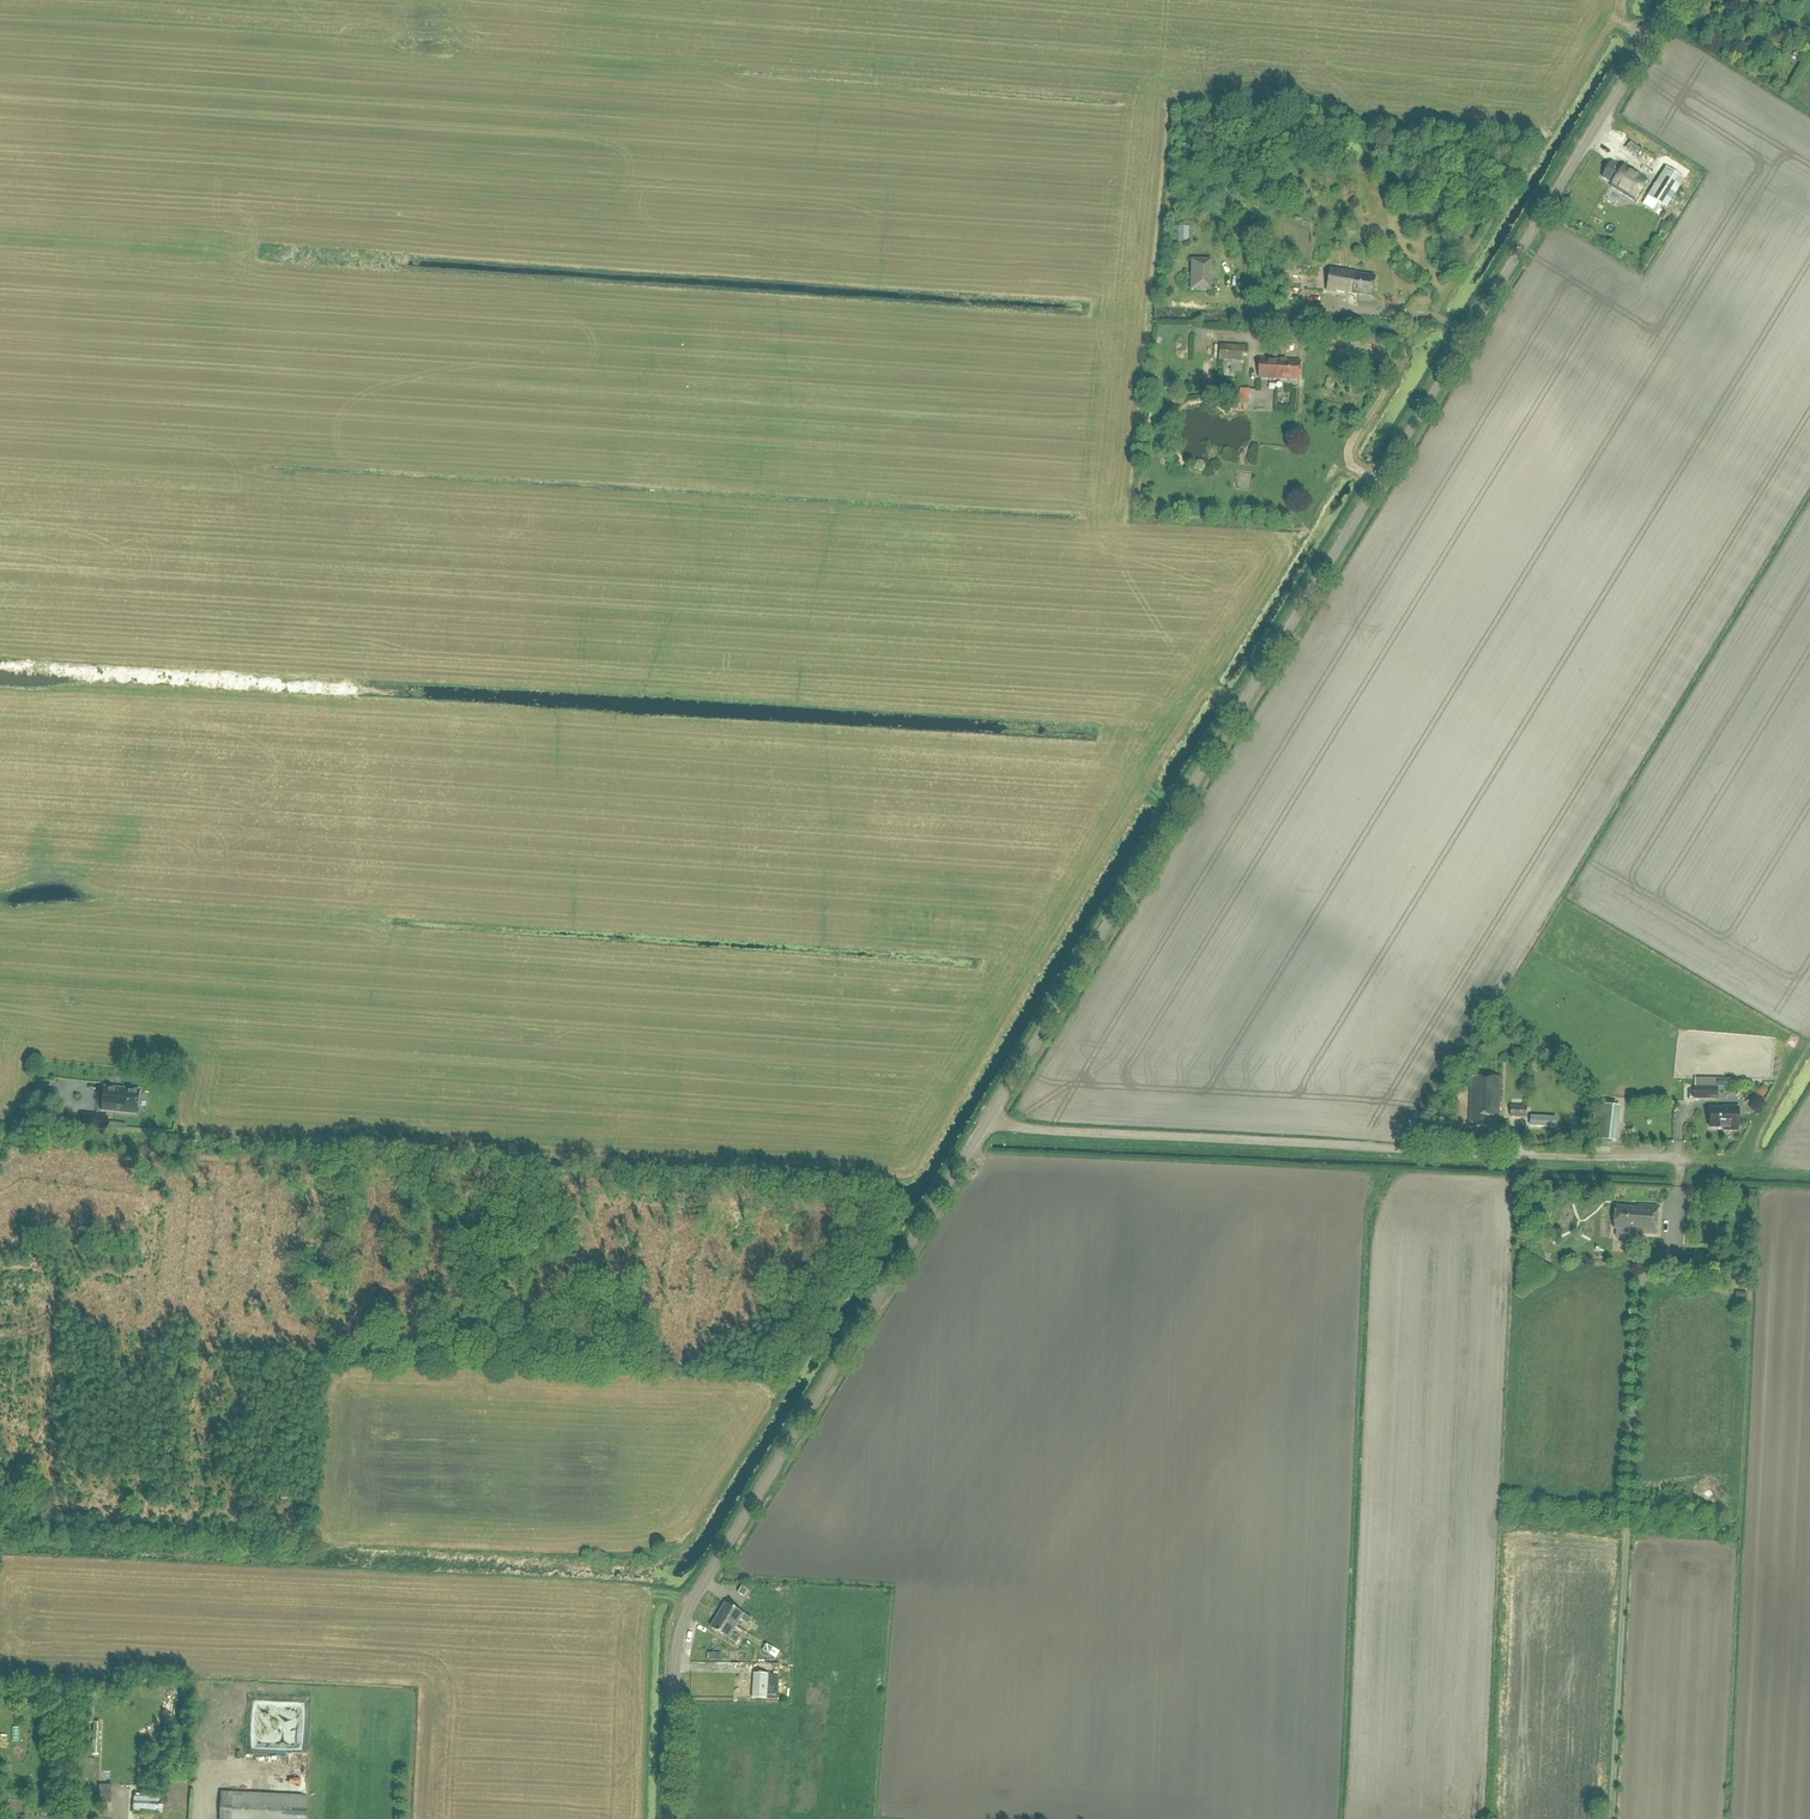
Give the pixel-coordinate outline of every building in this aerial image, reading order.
[(1612,185),(1610,188),(1634,202),(1647,180),(1624,166),(1622,169),(1611,162),(1602,178),(1612,185)] [(1667,167),(1648,196),(1667,208),(1686,179),(1667,167)] [(1192,261),(1191,291),(1210,291),(1211,261),(1192,261)] [(1372,297),(1375,277),(1355,274),(1355,273),(1330,269),(1327,291),(1349,295),(1349,293),(1372,297)] [(1218,360),(1228,361),(1228,368),(1237,368),(1238,361),(1242,362),(1244,346),(1220,344),(1218,360)] [(1259,359),(1258,378),(1299,380),(1300,361),(1286,361),(1285,363),(1281,362),(1281,360),(1259,359)] [(1250,387),(1240,389),(1243,403),(1253,401),(1250,387)] [(1499,1077),(1469,1076),(1468,1123),(1473,1123),(1473,1126),(1488,1127),(1488,1116),(1498,1116),(1499,1077)] [(1728,1079),(1696,1078),(1696,1100),(1718,1101),(1718,1087),(1728,1088),(1728,1079)] [(1769,1093),(1763,1086),(1756,1092),(1762,1099),(1769,1093)] [(101,1111),(136,1115),(139,1091),(103,1088),(101,1111)] [(1617,1102),(1605,1100),(1604,1106),(1602,1106),(1598,1141),(1614,1142),(1618,1107),(1616,1107),(1617,1102)] [(1526,1107),(1509,1106),(1509,1118),(1526,1118),(1526,1107)] [(1740,1110),(1710,1109),(1709,1128),(1739,1129),(1740,1110)] [(1531,1116),(1531,1126),(1557,1128),(1557,1118),(1531,1116)] [(1657,1206),(1638,1205),(1638,1209),(1616,1207),(1615,1228),(1636,1230),(1636,1233),(1655,1234),(1657,1206)] [(737,1627),(739,1624),(741,1620),(748,1625),(752,1619),(726,1603),(724,1606),(718,1616),(737,1627)] [(733,1634),(737,1627),(718,1616),(716,1619),(711,1628),(732,1641),(737,1644),(739,1640),(741,1638),(733,1634)] [(755,1676),(754,1702),(768,1702),(769,1677),(755,1676)] [(222,1793),(221,1818),(304,1818),(305,1796),(222,1793)] [(135,1805),(135,1814),(163,1814),(163,1805),(135,1805)]
